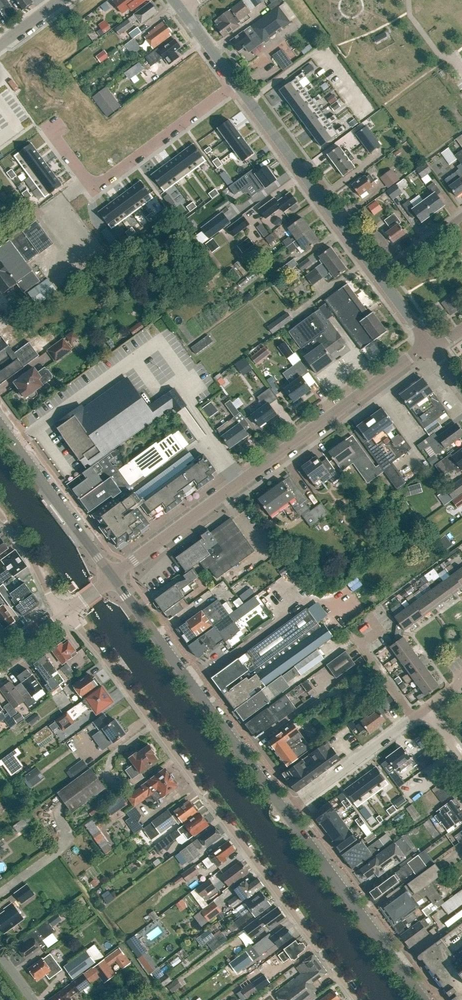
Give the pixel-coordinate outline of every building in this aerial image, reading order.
[(8,0),(0,0),(0,11),(2,14),(1,14),(6,21),(9,21),(13,19),(13,16),(17,13),(8,0)] [(23,11),(33,3),(31,0),(15,0),(23,11)] [(114,1),(123,14),(130,9),(132,11),(146,0),(115,0),(114,1)] [(238,23),(241,21),(240,20),(251,12),(250,11),(256,7),(265,0),(243,0),(218,18),(218,19),(215,22),(218,27),(217,28),(224,37),(240,26),(238,23)] [(284,2),(282,0),(277,0),(276,1),(272,4),(268,6),(271,11),(280,4),(281,5),(284,2)] [(151,18),(151,17),(158,12),(150,2),(115,29),(119,35),(133,25),(132,24),(138,19),(141,24),(146,20),(148,21),(151,18)] [(291,23),(279,7),(231,41),(238,52),(244,47),(248,54),(265,41),(277,33),(275,31),(282,26),(283,28),(291,23)] [(105,34),(112,29),(105,20),(98,25),(105,34)] [(147,35),(150,40),(148,42),(153,48),(158,45),(171,35),(170,33),(172,31),(164,21),(155,28),(156,29),(147,35)] [(129,34),(133,39),(142,33),(138,27),(129,34)] [(374,36),(377,44),(389,40),(386,31),(374,36)] [(141,48),(134,39),(120,49),(127,59),(141,48)] [(166,47),(165,45),(159,50),(157,48),(145,57),(152,66),(163,57),(165,60),(172,55),(171,54),(181,47),(175,40),(166,47)] [(283,48),(273,55),(283,70),(293,63),(283,48)] [(101,54),(96,57),(100,63),(105,60),(101,54)] [(137,73),(144,67),(140,62),(132,67),(137,73)] [(304,69),(308,74),(314,69),(310,64),(304,69)] [(136,87),(150,76),(145,69),(131,80),(136,87)] [(279,91),(288,102),(305,90),(304,88),(299,82),(306,77),(303,72),(295,78),(296,79),(279,91)] [(288,102),(296,114),(313,101),(312,99),(307,93),(314,88),(311,83),(304,88),(305,90),(288,102)] [(93,97),(107,116),(116,110),(106,98),(111,94),(106,87),(93,97)] [(296,114),(305,125),(322,112),(315,104),(322,99),(319,94),(312,99),(313,101),(296,114)] [(332,103),(337,99),(333,94),(329,98),(332,103)] [(330,106),(334,112),(341,107),(337,102),(330,106)] [(305,125),(313,136),(330,123),(331,124),(337,119),(334,115),(327,120),(322,112),(305,125)] [(349,123),(352,127),(358,123),(355,119),(349,123)] [(218,129),(226,140),(237,131),(229,120),(218,129)] [(313,136),(321,147),(338,135),(338,136),(346,130),(342,126),(335,131),(331,124),(330,123),(313,136)] [(356,134),(363,145),(374,137),(366,127),(356,134)] [(246,142),(237,131),(226,140),(234,151),(246,142)] [(370,154),(380,146),(374,137),(363,145),(370,154)] [(254,154),(246,142),(234,151),(243,162),(254,154)] [(21,165),(38,153),(31,143),(14,156),(21,165)] [(193,144),(183,152),(196,169),(206,161),(193,144)] [(354,159),(350,155),(347,150),(343,152),(339,147),(327,155),(343,177),(355,168),(350,162),(354,159)] [(441,153),(449,165),(457,159),(449,148),(441,153)] [(196,169),(183,152),(172,160),(185,177),(196,169)] [(30,177),(47,165),(38,153),(21,165),(30,177)] [(185,177),(172,160),(162,167),(175,184),(185,177)] [(422,178),(432,171),(425,162),(416,169),(422,178)] [(461,177),(461,166),(461,164),(460,164),(457,166),(459,169),(445,180),(449,187),(456,197),(461,192),(461,179),(461,178),(461,177)] [(39,189),(56,176),(47,165),(30,177),(39,189)] [(258,172),(254,168),(229,187),(235,195),(241,190),(242,191),(248,186),(248,185),(251,183),(258,193),(266,187),(266,188),(276,180),(266,166),(258,172)] [(175,184),(162,167),(152,175),(164,192),(175,184)] [(380,178),(388,188),(400,180),(392,169),(380,178)] [(352,186),(355,190),(354,191),(357,195),(359,195),(360,196),(363,199),(369,194),(366,191),(373,187),(371,184),(375,181),(370,175),(366,178),(365,176),(352,186)] [(62,185),(56,176),(39,189),(45,198),(62,185)] [(141,181),(130,189),(143,206),(153,198),(141,181)] [(433,194),(423,201),(433,214),(444,205),(436,195),(441,192),(433,182),(427,187),(433,194)] [(396,184),(386,191),(392,200),(402,193),(396,184)] [(143,206),(130,189),(120,197),(132,214),(143,206)] [(9,200),(4,192),(0,195),(0,199),(4,204),(9,200)] [(275,198),(259,210),(266,219),(281,208),(284,212),(290,207),(293,212),(299,207),(296,203),(297,202),(290,192),(277,202),(275,198)] [(132,214),(120,197),(109,204),(122,221),(132,214)] [(433,214),(423,201),(414,208),(409,200),(402,205),(412,218),(416,215),(421,222),(433,214)] [(122,221),(109,204),(99,212),(112,229),(122,221)] [(201,228),(209,238),(230,223),(222,212),(201,228)] [(392,243),(405,234),(398,224),(400,223),(394,214),(384,221),(391,231),(386,235),(392,243)] [(243,216),(227,229),(233,237),(250,225),(243,216)] [(283,241),(287,247),(311,229),(302,217),(288,228),(294,236),(291,239),(289,237),(283,241)] [(3,294),(17,284),(24,293),(40,281),(26,263),(39,253),(40,254),(54,244),(37,220),(22,231),(24,233),(12,242),(10,240),(10,241),(0,248),(0,290),(3,294)] [(320,241),(311,229),(287,247),(291,252),(297,248),(295,246),(299,243),(305,252),(320,241)] [(269,244),(278,238),(274,232),(265,238),(269,244)] [(213,238),(206,244),(211,250),(218,245),(213,238)] [(254,245),(252,243),(249,238),(239,245),(237,246),(243,253),(254,245)] [(339,258),(331,247),(319,256),(323,262),(306,275),(309,280),(339,258)] [(308,258),(298,266),(302,271),(312,264),(308,258)] [(347,269),(339,258),(309,280),(313,285),(331,272),(335,278),(347,269)] [(285,273),(298,264),(294,259),(281,268),(285,273)] [(238,270),(242,266),(238,261),(234,266),(238,270)] [(228,272),(236,281),(241,277),(233,268),(228,272)] [(28,293),(37,305),(57,291),(48,279),(28,293)] [(370,343),(373,341),(374,341),(387,331),(373,312),(370,315),(348,285),(348,284),(325,301),(361,350),(361,351),(370,344),(370,343)] [(247,302),(253,298),(249,293),(244,297),(247,302)] [(453,300),(448,304),(451,309),(456,305),(453,300)] [(311,341),(316,348),(304,357),(316,374),(334,361),(330,355),(346,343),(337,331),(328,319),(334,315),(326,303),(319,308),(320,309),(290,331),(302,348),(311,341)] [(273,334),(292,319),(287,312),(267,327),(273,334)] [(0,324),(0,328),(4,334),(13,327),(7,319),(0,324)] [(134,336),(144,328),(140,322),(129,330),(134,336)] [(71,344),(79,339),(74,331),(66,336),(71,344)] [(51,333),(45,338),(51,347),(58,342),(51,333)] [(208,335),(191,348),(196,355),(213,342),(208,335)] [(29,342),(14,353),(2,336),(0,338),(0,383),(1,384),(24,367),(39,355),(29,342)] [(72,350),(64,338),(58,342),(51,347),(47,350),(56,363),(72,350)] [(293,354),(285,342),(278,347),(287,359),(289,357),(292,360),(297,356),(294,353),(293,354)] [(257,365),(263,360),(257,352),(251,358),(257,365)] [(243,376),(253,369),(246,360),(237,367),(243,376)] [(290,368),(298,379),(284,388),(294,402),(311,389),(302,377),(309,372),(300,360),(290,368)] [(37,393),(36,390),(52,378),(53,375),(48,369),(47,369),(45,367),(38,372),(35,368),(14,382),(20,390),(19,393),(22,396),(25,397),(26,398),(29,396),(31,398),(33,399),(37,396),(37,393)] [(218,381),(221,386),(225,383),(222,378),(223,377),(220,373),(214,378),(217,382),(218,381)] [(127,378),(57,428),(62,435),(80,461),(81,460),(86,468),(173,405),(165,395),(148,407),(127,378)] [(423,379),(401,396),(430,436),(434,433),(442,428),(436,419),(447,411),(423,379)] [(257,397),(263,406),(251,415),(260,427),(277,414),(269,404),(278,398),(270,387),(257,397)] [(222,436),(230,448),(248,435),(245,431),(251,427),(240,412),(239,412),(230,400),(225,404),(234,417),(217,429),(222,436)] [(211,402),(203,408),(208,416),(217,410),(211,402)] [(379,465),(384,471),(397,489),(405,483),(401,479),(403,477),(392,462),(412,448),(383,409),(358,428),(367,441),(364,444),(379,465)] [(434,433),(430,436),(417,446),(421,452),(429,446),(436,454),(445,447),(445,448),(461,436),(461,432),(456,424),(437,437),(434,433)] [(87,479),(73,489),(92,516),(93,515),(145,477),(147,478),(171,460),(185,449),(173,434),(159,445),(157,442),(119,469),(115,464),(113,466),(109,461),(114,457),(110,453),(83,473),(87,479)] [(357,442),(351,446),(346,439),(328,452),(338,465),(342,471),(353,463),(367,483),(384,471),(379,465),(376,467),(357,442)] [(452,456),(451,454),(441,461),(450,473),(459,466),(461,470),(461,449),(452,456)] [(117,497),(93,515),(100,524),(99,525),(109,538),(110,537),(117,546),(126,539),(127,541),(141,531),(140,530),(149,523),(148,522),(153,519),(154,520),(166,511),(167,512),(182,500),(181,499),(197,487),(198,488),(214,477),(211,473),(216,470),(204,454),(196,460),(198,462),(143,503),(135,492),(123,501),(123,500),(120,502),(117,497)] [(432,466),(439,461),(434,454),(430,457),(427,459),(432,466)] [(318,456),(302,468),(314,484),(316,488),(324,482),(324,483),(329,479),(332,483),(340,478),(334,469),(329,472),(318,456)] [(290,475),(282,480),(258,499),(270,516),(273,519),(285,510),(293,521),(301,515),(311,527),(328,514),(320,503),(311,510),(304,501),(307,499),(290,475)] [(461,493),(461,478),(461,477),(445,489),(453,500),(461,493)] [(411,495),(419,493),(417,485),(408,487),(408,488),(410,495),(411,495)] [(404,497),(410,495),(408,488),(402,489),(402,490),(400,491),(401,494),(404,494),(404,497)] [(444,504),(452,499),(445,489),(437,495),(444,504)] [(255,551),(231,518),(210,532),(209,530),(201,535),(203,538),(176,557),(186,571),(185,572),(186,572),(200,562),(206,570),(209,568),(217,579),(255,551)] [(439,539),(446,549),(452,545),(446,535),(439,539)] [(5,565),(3,567),(5,570),(0,574),(0,584),(12,575),(13,576),(27,566),(15,550),(2,560),(5,565)] [(447,567),(461,587),(461,568),(457,572),(451,564),(447,567)] [(282,576),(289,571),(285,567),(279,572),(282,576)] [(447,567),(444,569),(449,577),(443,582),(453,595),(461,588),(461,587),(447,567)] [(179,601),(194,590),(191,585),(197,581),(195,579),(199,576),(193,568),(183,575),(186,579),(178,582),(155,599),(156,599),(156,600),(164,611),(165,611),(165,612),(179,601)] [(453,595),(443,582),(437,586),(432,579),(429,582),(443,602),(453,595)] [(7,603),(12,600),(24,616),(38,606),(39,605),(40,604),(40,603),(39,602),(34,594),(34,595),(25,582),(10,593),(10,594),(4,598),(7,603)] [(443,602),(429,582),(425,584),(430,591),(424,596),(433,609),(443,602)] [(76,588),(73,583),(68,587),(71,592),(76,588)] [(411,592),(414,590),(410,586),(405,590),(406,591),(408,594),(411,592)] [(252,587),(240,594),(243,600),(255,592),(252,587)] [(433,609),(424,596),(417,600),(413,594),(409,596),(424,616),(433,609)] [(424,616),(409,596),(406,599),(411,605),(404,610),(414,623),(424,616)] [(0,597),(0,622),(4,628),(15,620),(4,605),(6,604),(0,597)] [(238,607),(244,602),(239,597),(233,601),(238,607)] [(178,629),(178,630),(188,643),(212,625),(213,626),(230,614),(219,599),(178,629)] [(258,614),(265,608),(258,599),(251,604),(258,614)] [(179,601),(165,612),(166,612),(170,618),(170,619),(171,618),(173,617),(174,616),(173,616),(184,608),(179,601)] [(251,672),(303,634),(318,623),(317,623),(326,616),(316,603),(308,610),(307,608),(239,658),(212,677),(221,691),(249,670),(251,672)] [(414,623),(404,610),(400,604),(391,610),(396,616),(394,617),(399,623),(396,625),(395,631),(404,632),(404,630),(414,623)] [(239,629),(229,616),(188,646),(194,654),(196,657),(199,657),(204,653),(204,652),(209,649),(211,649),(239,629)] [(224,694),(234,708),(281,674),(333,636),(336,633),(333,629),(330,631),(325,625),(249,680),(247,678),(224,694)] [(397,656),(410,647),(403,637),(403,635),(395,633),(394,640),(396,642),(390,647),(397,656)] [(280,651),(283,654),(303,640),(300,637),(280,651)] [(67,639),(53,650),(63,664),(77,654),(75,651),(75,650),(67,639)] [(404,667),(417,657),(410,647),(397,656),(390,661),(393,665),(399,660),(404,667)] [(282,675),(281,674),(234,708),(238,714),(239,714),(244,720),(290,687),(287,683),(299,674),(301,675),(324,658),(318,650),(282,675)] [(355,664),(346,651),(326,665),(336,678),(355,664)] [(65,681),(46,655),(34,664),(48,683),(45,685),(50,692),(54,697),(63,690),(60,685),(65,681)] [(404,681),(424,666),(417,657),(404,667),(409,673),(402,677),(404,681)] [(68,663),(61,667),(68,676),(74,672),(68,663)] [(418,685),(431,676),(424,666),(404,681),(407,684),(414,679),(418,685)] [(29,707),(37,701),(33,696),(43,688),(32,674),(32,675),(27,669),(18,676),(27,688),(20,693),(25,701),(24,701),(29,707)] [(73,685),(82,698),(101,685),(95,677),(93,679),(89,674),(73,685)] [(439,686),(431,676),(418,685),(423,692),(416,697),(419,701),(439,686)] [(307,693),(313,689),(306,680),(301,684),(307,693)] [(15,708),(24,701),(25,701),(20,693),(11,681),(10,682),(9,681),(5,684),(5,685),(0,689),(10,702),(4,706),(11,717),(18,712),(15,708)] [(102,687),(76,706),(81,714),(89,708),(89,709),(93,706),(98,713),(113,702),(112,699),(113,699),(111,696),(110,697),(102,687)] [(296,708),(286,694),(245,724),(255,737),(279,720),(279,721),(296,708)] [(393,707),(386,697),(380,702),(387,712),(393,707)] [(369,716),(361,721),(361,722),(356,725),(361,732),(366,728),(370,733),(377,727),(376,726),(386,719),(379,710),(369,717),(369,716)] [(68,711),(55,721),(56,722),(59,727),(63,731),(75,722),(68,711)] [(13,718),(17,723),(24,718),(20,712),(13,718)] [(31,725),(41,718),(37,712),(27,720),(31,725)] [(100,731),(103,729),(114,742),(126,733),(116,719),(111,722),(105,714),(94,722),(100,731)] [(11,717),(2,724),(7,731),(16,724),(11,717)] [(59,727),(56,722),(50,726),(53,731),(59,727)] [(274,748),(287,766),(319,743),(316,738),(308,744),(293,724),(269,741),(270,743),(270,745),(271,747),(274,748)] [(47,726),(33,735),(39,744),(53,735),(47,726)] [(341,760),(327,741),(283,774),(283,775),(285,773),(289,779),(287,780),(296,792),(315,778),(316,779),(320,776),(319,776),(323,773),(341,760)] [(154,751),(154,749),(153,748),(150,747),(148,745),(138,753),(137,752),(136,752),(135,751),(128,756),(130,757),(129,758),(134,764),(126,770),(132,778),(130,779),(134,784),(144,777),(141,773),(158,760),(154,754),(155,753),(154,751)] [(402,746),(387,758),(388,759),(387,760),(390,763),(391,763),(395,769),(399,766),(402,770),(410,764),(407,761),(410,758),(402,746)] [(437,759),(430,749),(417,759),(424,769),(437,759)] [(75,778),(89,768),(83,759),(69,769),(75,778)] [(4,767),(10,776),(17,771),(10,762),(4,767)] [(375,767),(365,775),(377,792),(388,785),(375,767)] [(40,771),(37,768),(25,777),(33,787),(41,781),(36,774),(40,771)] [(91,768),(57,793),(72,813),(106,788),(91,768)] [(177,785),(165,769),(127,797),(134,807),(152,794),(157,800),(177,785)] [(398,786),(405,781),(400,774),(393,779),(398,786)] [(365,775),(354,783),(367,800),(377,792),(365,775)] [(442,803),(451,796),(444,786),(448,784),(445,780),(432,790),(442,803)] [(354,783),(344,791),(356,808),(367,800),(354,783)] [(124,798),(107,806),(111,813),(128,805),(124,798)] [(434,816),(441,825),(442,824),(447,830),(450,828),(452,830),(459,825),(457,823),(461,820),(461,821),(461,809),(460,807),(458,805),(455,804),(451,800),(436,811),(436,812),(439,810),(441,811),(434,816)] [(193,806),(189,802),(175,812),(176,813),(172,816),(168,810),(148,826),(156,837),(176,821),(179,825),(182,822),(183,823),(197,812),(196,811),(196,810),(194,807),(193,806)] [(328,802),(312,814),(319,824),(335,812),(328,802)] [(412,804),(405,808),(414,819),(420,815),(412,804)] [(127,811),(130,818),(126,819),(133,833),(145,827),(135,807),(127,811)] [(335,812),(319,824),(320,824),(326,833),(342,821),(335,812)] [(396,823),(406,817),(403,812),(393,819),(396,823)] [(203,819),(199,813),(185,824),(172,834),(176,839),(184,833),(188,840),(208,825),(207,824),(207,823),(205,819),(203,819)] [(17,823),(22,831),(35,822),(29,814),(17,823)] [(91,819),(84,825),(107,853),(114,847),(91,819)] [(342,821),(326,833),(333,841),(332,842),(349,830),(342,821)] [(207,847),(222,836),(214,826),(180,852),(181,852),(176,856),(183,866),(188,862),(189,864),(201,855),(197,849),(205,843),(207,847)] [(349,830),(332,842),(339,852),(356,840),(349,830)] [(367,847),(362,840),(342,855),(352,869),(362,862),(392,840),(387,833),(367,847)] [(225,857),(235,850),(234,849),(235,848),(231,843),(230,844),(229,842),(210,857),(209,856),(202,861),(208,869),(216,863),(218,866),(227,859),(225,857)] [(399,864),(401,867),(413,858),(408,851),(403,855),(394,842),(377,855),(378,856),(361,869),(361,872),(364,877),(367,878),(375,872),(378,876),(394,864),(397,865),(399,864)] [(164,849),(159,843),(154,846),(159,852),(164,849)] [(369,891),(375,899),(392,886),(393,887),(400,882),(400,879),(403,876),(405,879),(414,872),(415,874),(433,861),(425,850),(413,858),(399,868),(400,869),(394,874),(394,875),(378,887),(377,886),(369,891)] [(240,861),(221,875),(230,887),(249,872),(240,861)] [(417,902),(426,895),(432,903),(422,910),(426,915),(444,902),(441,898),(442,898),(431,882),(443,874),(435,863),(404,886),(405,887),(401,890),(399,887),(386,896),(390,901),(381,907),(394,925),(396,923),(401,930),(418,918),(413,911),(420,906),(417,902)] [(194,865),(181,874),(187,882),(199,873),(194,865)] [(233,908),(264,886),(263,885),(263,884),(260,879),(259,880),(258,878),(249,885),(247,881),(235,890),(238,894),(228,902),(233,908)] [(216,888),(209,879),(192,892),(204,908),(208,905),(203,897),(216,888)] [(27,884),(14,893),(22,904),(35,895),(27,884)] [(243,916),(266,898),(261,892),(246,903),(247,905),(239,911),(243,916)] [(108,904),(115,899),(111,894),(104,899),(108,904)] [(456,894),(451,898),(458,907),(461,904),(461,903),(456,894)] [(271,905),(266,898),(243,916),(238,919),(228,927),(232,932),(246,921),(246,920),(254,914),(256,916),(271,905)] [(458,907),(451,898),(446,901),(453,911),(458,907)] [(453,911),(446,901),(441,905),(448,915),(453,911)] [(202,910),(209,920),(220,911),(213,902),(202,910)] [(5,908),(6,910),(0,915),(0,927),(4,933),(24,918),(13,903),(5,908)] [(278,907),(260,920),(255,920),(244,928),(252,938),(265,929),(267,932),(280,922),(279,921),(285,917),(278,907)] [(153,920),(158,917),(154,911),(149,914),(153,920)] [(57,913),(47,920),(52,927),(62,920),(57,913)] [(425,928),(429,925),(424,918),(400,936),(403,940),(409,948),(428,933),(425,928)] [(30,941),(19,949),(27,959),(42,948),(39,944),(56,931),(52,927),(47,920),(27,936),(30,941)] [(452,999),(461,999),(461,923),(419,955),(452,999)] [(269,933),(253,945),(259,954),(268,948),(268,949),(276,943),(279,947),(293,936),(285,926),(272,936),(269,933)] [(210,929),(196,936),(200,945),(215,937),(210,929)] [(131,939),(138,948),(142,945),(136,936),(131,939)] [(213,951),(224,943),(218,936),(207,944),(213,951)] [(300,942),(297,945),(294,941),(284,949),(285,950),(278,955),(284,962),(290,958),(292,960),(293,959),(294,960),(299,956),(298,955),(299,954),(305,949),(305,948),(306,947),(306,945),(304,943),(302,942),(301,943),(300,942)] [(96,962),(104,957),(95,944),(87,950),(86,950),(64,966),(73,979),(95,962),(96,962)] [(96,965),(50,998),(52,999),(73,999),(71,998),(72,998),(71,997),(79,991),(80,992),(91,983),(100,976),(105,982),(115,974),(108,965),(116,959),(123,968),(131,963),(120,948),(96,965)] [(237,973),(254,961),(247,950),(229,962),(237,973)] [(149,974),(158,967),(147,952),(138,958),(149,974)] [(51,953),(43,958),(29,968),(38,980),(46,974),(50,979),(63,969),(51,953)] [(314,954),(296,967),(301,974),(274,993),(277,997),(279,999),(312,999),(317,996),(309,986),(328,972),(314,954)] [(172,963),(175,967),(183,961),(179,957),(172,963)] [(160,969),(153,974),(157,980),(164,975),(160,969)] [(286,980),(295,974),(292,970),(284,976),(286,980)] [(158,980),(163,987),(172,981),(166,974),(158,980)] [(257,992),(270,983),(264,974),(251,983),(241,990),(247,999),(257,992)] [(168,987),(172,993),(182,986),(177,980),(168,987)] [(136,998),(138,999),(159,999),(149,988),(136,998)] [(334,990),(321,999),(341,999),(334,990)]
